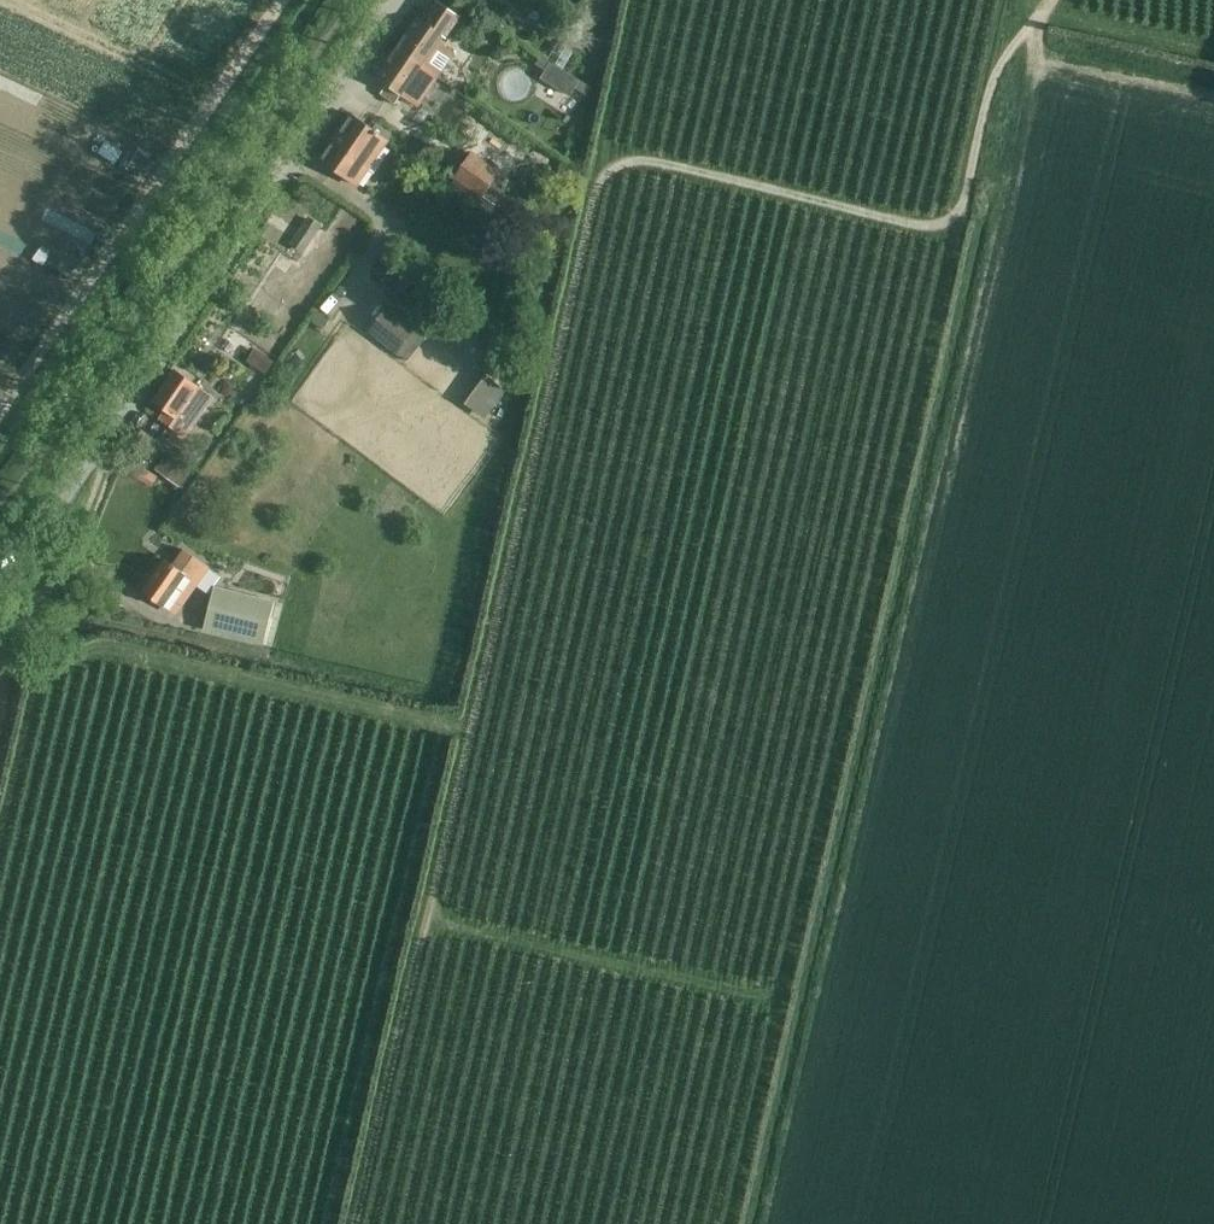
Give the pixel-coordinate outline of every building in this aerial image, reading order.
[(418,17),(397,48),(439,76),(455,53),(439,42),(444,35),(448,38),(461,19),(436,2),(423,21),(418,17)] [(418,107),(436,81),(439,76),(397,48),(376,78),(386,86),(381,94),(395,104),(401,96),(418,107)] [(541,58),(536,65),(545,71),(550,63),(541,58)] [(569,74),(559,90),(571,97),(580,81),(569,74)] [(388,139),(351,114),(320,160),(356,185),(388,139)] [(149,158),(138,151),(127,169),(138,176),(149,158)] [(473,152),(454,181),(481,200),(483,197),(499,207),(509,181),(500,173),(501,171),(473,152)] [(307,218),(290,242),(303,251),(319,227),(307,218)] [(41,246),(33,260),(43,266),(51,252),(41,246)] [(71,275),(82,257),(71,250),(60,268),(71,275)] [(394,263),(384,277),(401,290),(411,276),(394,263)] [(388,306),(368,330),(367,332),(396,354),(398,352),(408,361),(426,338),(416,330),(417,329),(388,306)] [(318,312),(311,321),(322,330),(329,320),(318,312)] [(22,344),(12,337),(0,354),(10,362),(22,344)] [(498,349),(486,365),(506,380),(518,364),(498,349)] [(160,418),(185,436),(213,397),(176,370),(153,401),(165,410),(160,418)] [(486,375),(465,404),(485,419),(506,390),(486,375)] [(142,430),(134,442),(154,456),(162,443),(142,430)] [(166,456),(156,470),(181,488),(191,473),(166,456)] [(135,462),(128,474),(151,488),(158,476),(135,462)] [(180,608),(209,567),(183,550),(172,566),(164,560),(142,593),(163,608),(168,600),(180,608)] [(264,644),(275,602),(214,586),(203,629),(264,644)]
